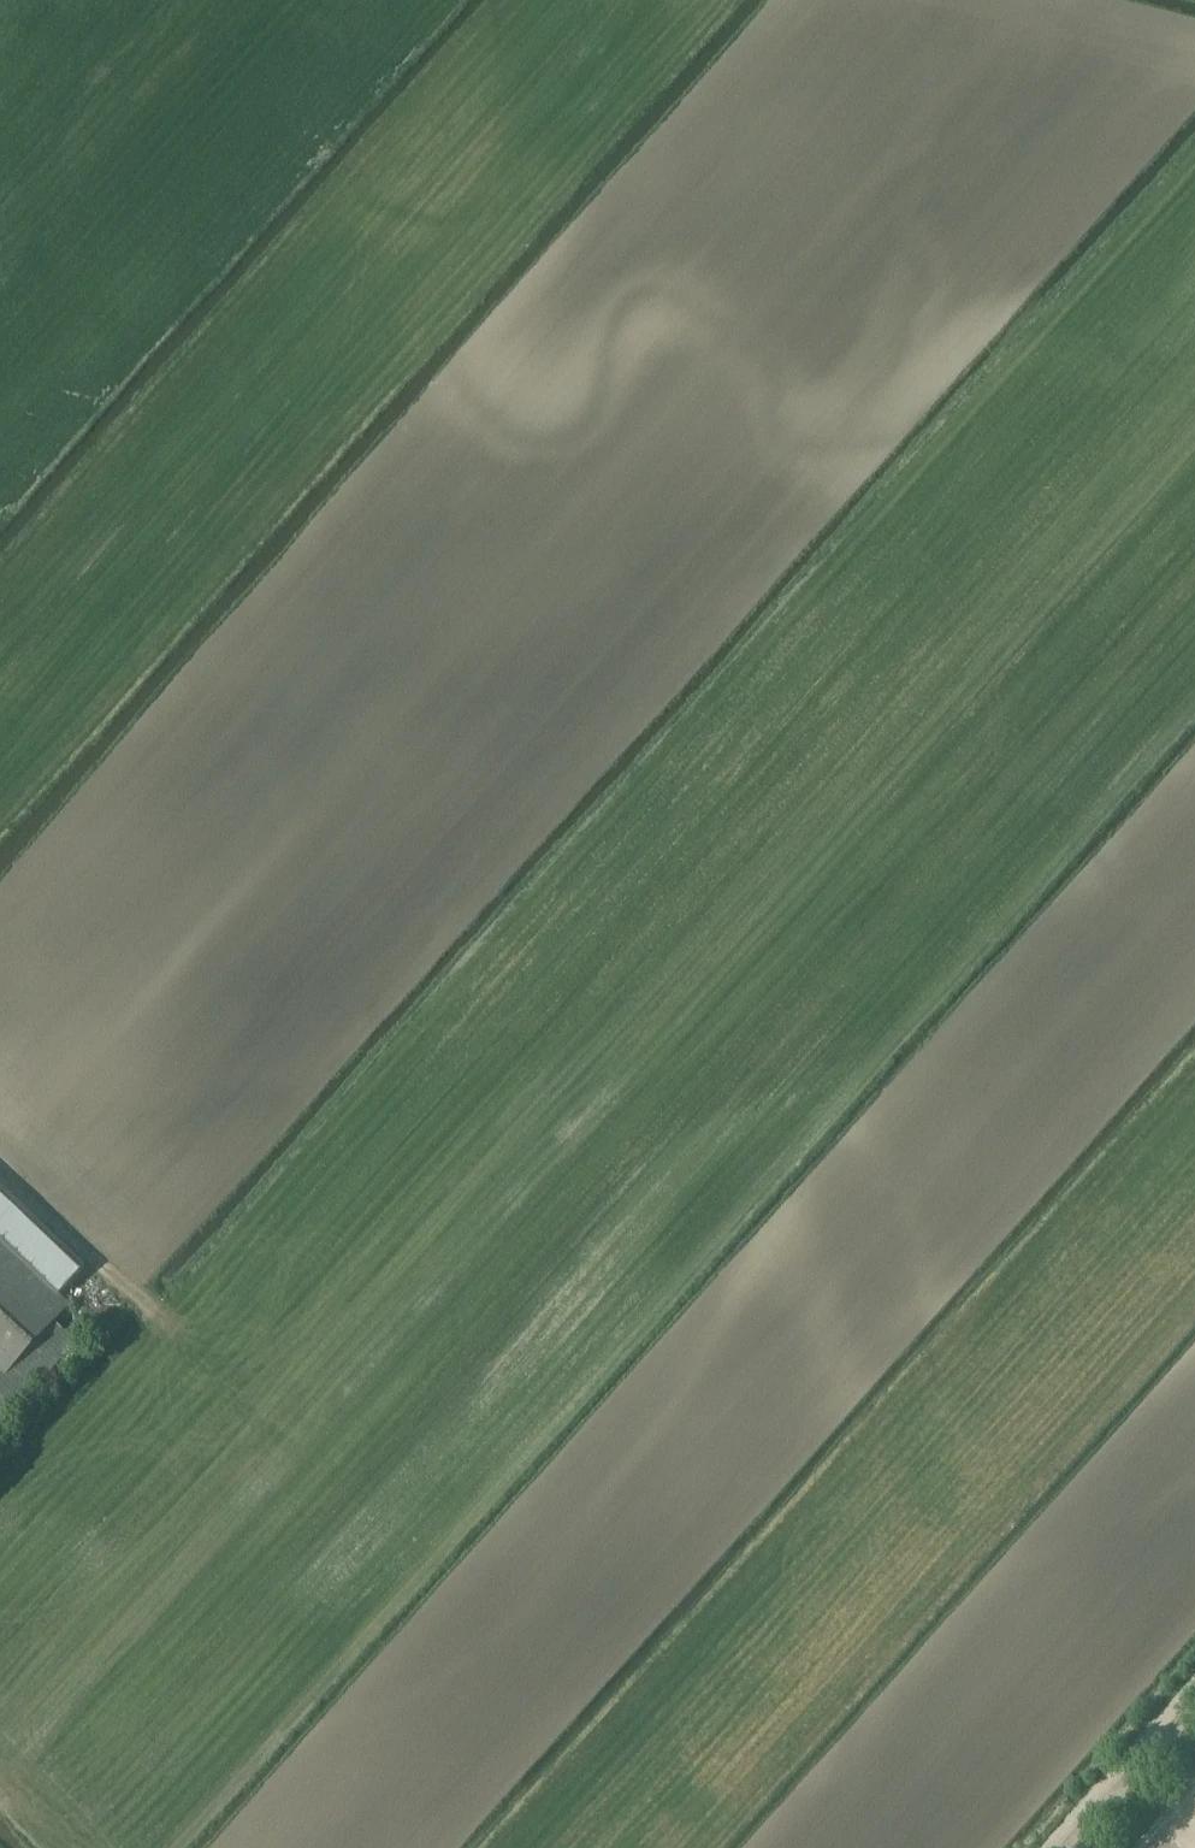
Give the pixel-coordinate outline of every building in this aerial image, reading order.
[(78,1344),(54,1321),(69,1305),(58,1294),(86,1268),(0,1188),(0,1427),(78,1344)]
